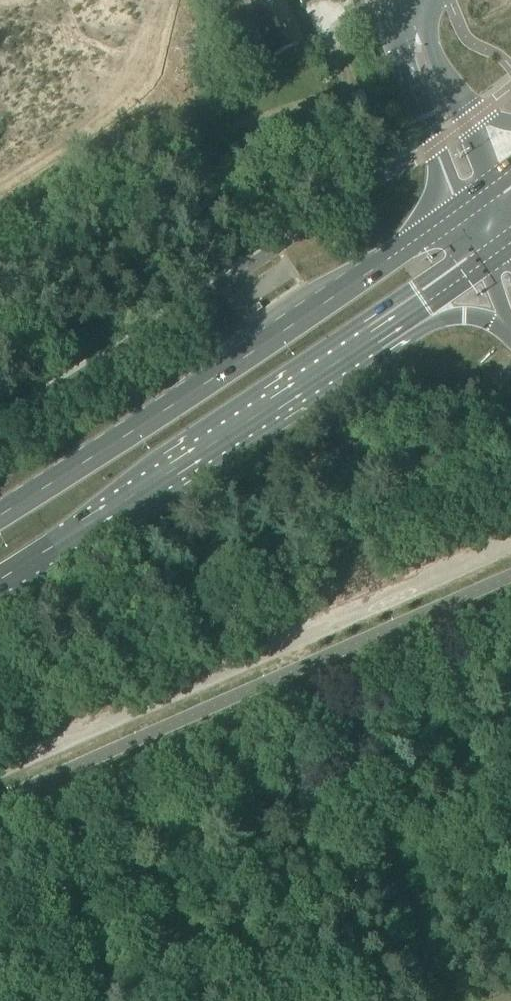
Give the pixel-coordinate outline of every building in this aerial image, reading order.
[(262,0),(248,0),(252,9),(248,10),(255,26),(253,29),(256,37),(260,37),(267,52),(298,38),(281,0),(271,0),(263,4),(262,0)]
